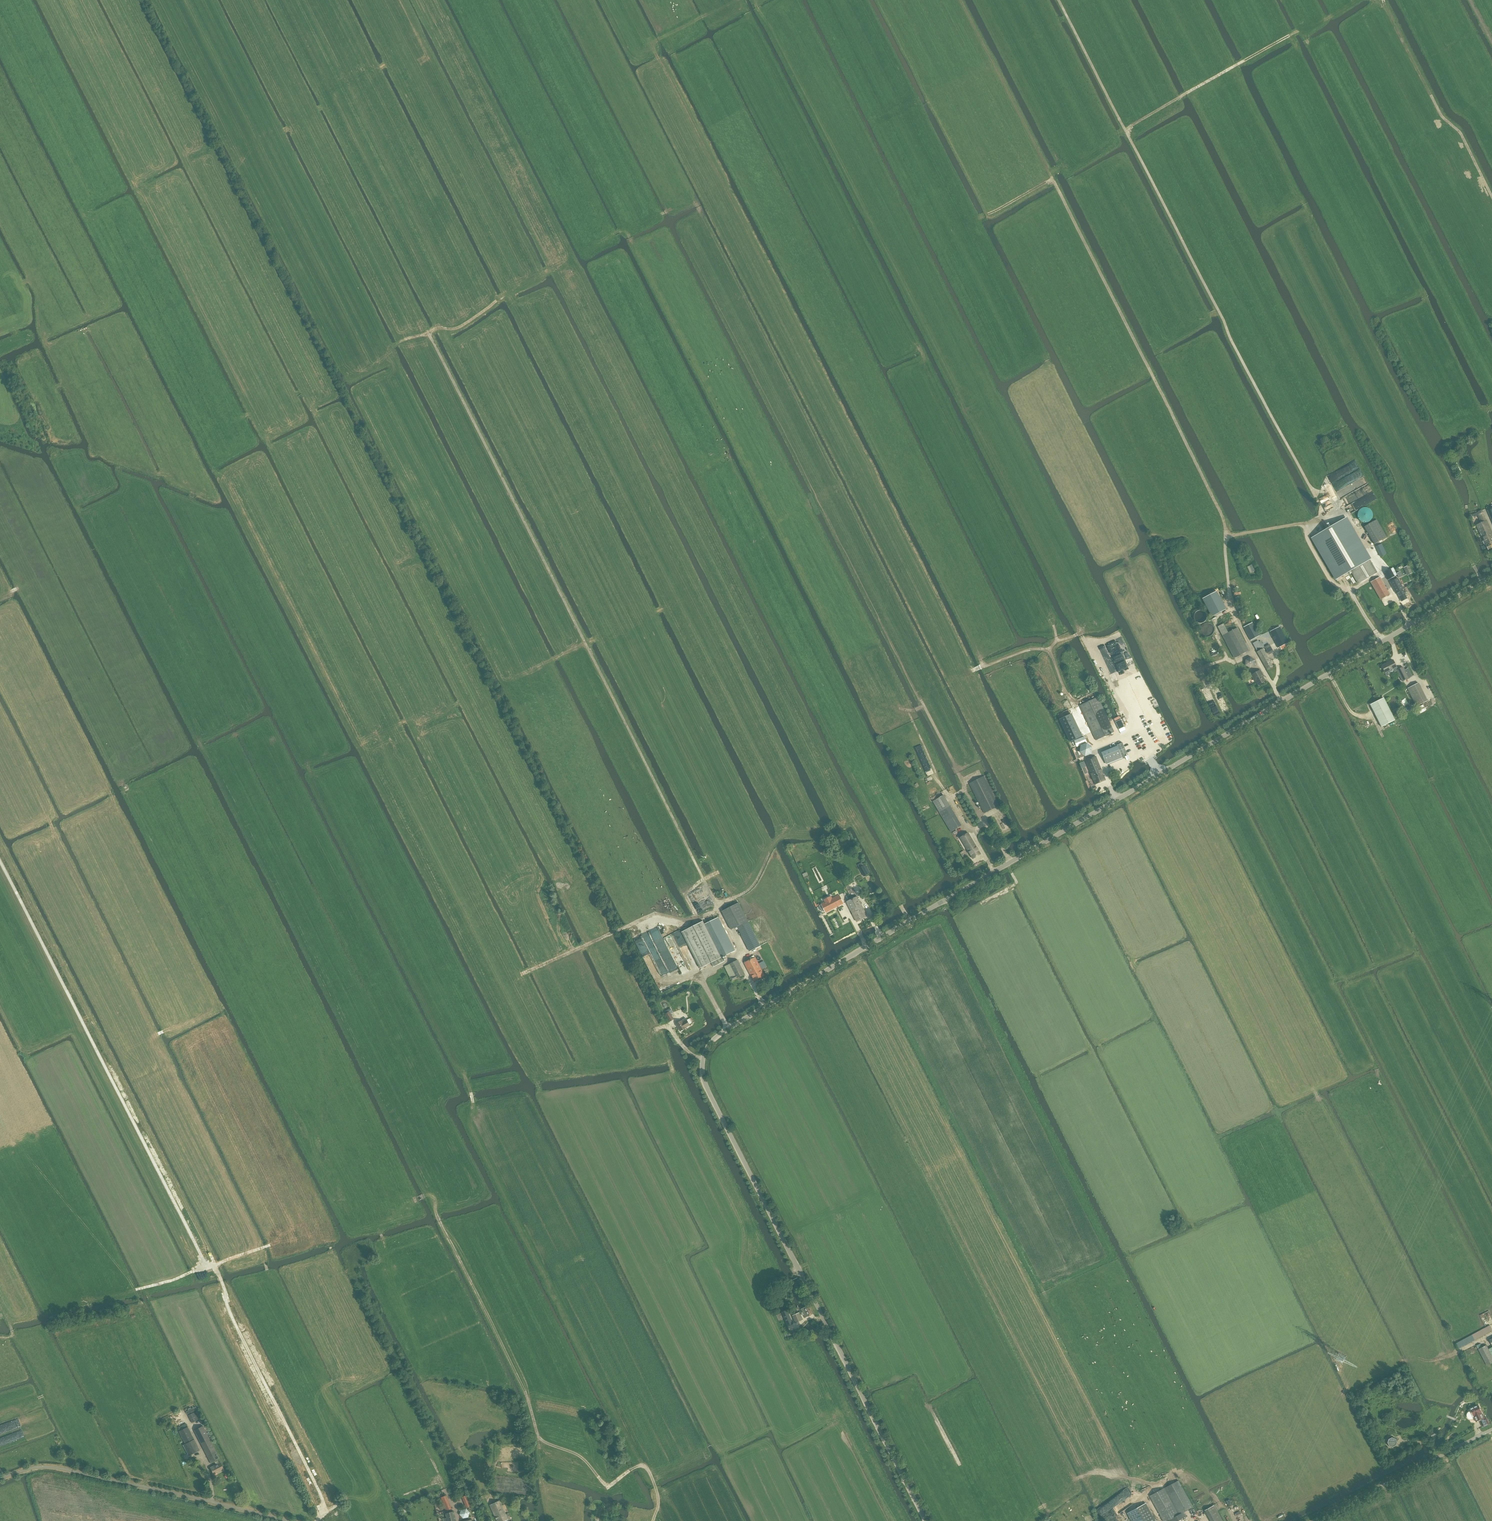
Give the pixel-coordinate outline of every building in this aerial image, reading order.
[(1373,512),(1372,511),(1371,509),(1370,509),(1368,508),(1367,507),(1365,507),(1364,507),(1362,508),(1361,508),(1360,509),(1359,511),(1358,512),(1358,513),(1358,515),(1358,517),(1358,518),(1359,519),(1360,520),(1361,521),(1363,522),(1364,523),(1365,523),(1367,522),(1369,522),(1370,521),(1371,520),(1372,519),(1372,518),(1373,517),(1373,515),(1373,514),(1373,512)] [(1487,521),(1484,515),(1484,512),(1482,510),(1478,511),(1478,515),(1480,516),(1483,523),(1477,525),(1484,541),(1483,541),(1485,546),(1491,542),(1491,532),(1487,521)] [(1312,538),(1336,579),(1351,570),(1369,560),(1370,559),(1346,518),(1312,538)] [(1375,544),(1387,537),(1377,520),(1365,527),(1375,544)] [(1482,547),(1483,550),(1487,548),(1489,551),(1491,549),(1491,542),(1485,546),(1482,547)] [(1380,557),(1386,554),(1382,544),(1376,547),(1380,557)] [(1377,573),(1369,560),(1351,570),(1358,583),(1377,573)] [(1388,580),(1394,577),(1390,569),(1384,572),(1388,580)] [(1380,577),(1371,582),(1381,599),(1390,594),(1380,577)] [(1403,589),(1398,578),(1390,582),(1396,593),(1397,592),(1402,601),(1407,598),(1403,589)] [(1203,599),(1212,617),(1226,609),(1217,592),(1203,599)] [(1205,616),(1205,614),(1204,613),(1204,612),(1203,611),(1202,610),(1200,609),(1199,609),(1198,609),(1197,609),(1195,610),(1194,611),(1193,612),(1193,613),(1192,614),(1192,615),(1192,617),(1193,618),(1194,619),(1194,620),(1196,621),(1197,621),(1198,621),(1200,621),(1201,621),(1202,620),(1203,619),(1204,618),(1204,617),(1205,616)] [(1251,640),(1259,636),(1252,622),(1244,627),(1251,640)] [(1213,630),(1213,629),(1213,628),(1213,627),(1212,626),(1211,625),(1210,624),(1209,623),(1208,623),(1207,623),(1206,623),(1204,623),(1203,624),(1203,625),(1202,626),(1201,627),(1201,628),(1201,629),(1201,631),(1202,632),(1202,633),(1203,634),(1204,634),(1205,635),(1207,635),(1208,635),(1209,635),(1210,634),(1211,633),(1212,633),(1213,631),(1213,630)] [(1237,628),(1228,632),(1224,623),(1218,626),(1234,658),(1249,650),(1237,628)] [(1278,647),(1288,642),(1280,626),(1270,631),(1278,647)] [(1258,640),(1253,644),(1257,652),(1258,651),(1262,649),(1263,649),(1263,648),(1265,647),(1263,645),(1261,641),(1259,642),(1258,640)] [(1258,651),(1257,652),(1262,660),(1267,669),(1273,666),(1267,656),(1263,649),(1262,649),(1258,651)] [(1397,670),(1395,667),(1396,667),(1393,660),(1382,665),(1385,672),(1387,676),(1397,670)] [(1402,681),(1409,678),(1403,667),(1397,670),(1402,681)] [(1262,674),(1263,674),(1260,670),(1251,675),(1254,679),(1255,679),(1258,685),(1262,683),(1263,683),(1264,682),(1264,681),(1265,681),(1262,674)] [(1416,706),(1427,701),(1418,683),(1407,688),(1416,706)] [(1114,731),(1112,727),(1098,697),(1080,705),(1096,740),(1114,731)] [(1381,727),(1395,720),(1383,698),(1370,704),(1381,727)] [(1071,714),(1060,719),(1070,742),(1081,737),(1071,714)] [(1124,727),(1121,719),(1115,722),(1119,729),(1124,727)] [(1075,748),(1072,749),(1075,755),(1076,759),(1077,759),(1083,757),(1085,756),(1091,754),(1091,748),(1087,744),(1081,746),(1080,747),(1076,748),(1075,748)] [(1118,747),(1102,754),(1107,764),(1122,758),(1118,747)] [(1096,756),(1085,761),(1095,785),(1105,780),(1096,756)] [(985,813),(999,806),(984,776),(970,783),(985,813)] [(951,832),(962,825),(943,795),(933,801),(951,832)] [(960,838),(973,859),(981,854),(968,833),(960,838)] [(864,876),(869,874),(864,865),(859,868),(864,876)] [(822,912),(825,910),(826,912),(844,903),(839,895),(819,906),(822,912)] [(857,896),(852,899),(862,919),(867,916),(857,896)] [(852,899),(847,901),(857,922),(862,919),(852,899)] [(760,946),(739,903),(722,911),(731,929),(738,926),(750,951),(760,946)] [(711,963),(713,967),(725,961),(722,957),(735,950),(719,917),(705,924),(703,921),(682,932),(700,969),(711,963)] [(755,957),(744,963),(748,970),(754,981),(765,976),(761,969),(766,966),(764,961),(759,963),(755,957)] [(732,981),(745,974),(738,960),(725,966),(732,981)] [(667,1013),(666,1014),(670,1021),(674,1019),(671,1014),(673,1013),(671,1008),(666,1011),(667,1013)] [(686,1027),(690,1025),(686,1018),(676,1024),(681,1031),(686,1027)] [(805,1317),(813,1313),(809,1305),(801,1309),(803,1312),(802,1313),(803,1315),(804,1315),(805,1317)] [(793,1323),(787,1311),(783,1313),(788,1326),(793,1323)] [(796,1323),(802,1320),(799,1313),(793,1315),(796,1323)] [(1491,1331),(1491,1329),(1490,1325),(1456,1343),(1459,1349),(1491,1331)] [(1477,1346),(1487,1366),(1491,1363),(1491,1347),(1489,1349),(1487,1345),(1482,1347),(1480,1344),(1477,1346)] [(1468,1414),(1468,1416),(1469,1417),(1470,1418),(1471,1418),(1474,1417),(1474,1418),(1476,1421),(1478,1420),(1480,1419),(1480,1420),(1480,1421),(1483,1427),(1489,1424),(1486,1417),(1485,1418),(1479,1405),(1470,1409),(1472,1412),(1469,1413),(1468,1414)] [(192,1422),(198,1419),(195,1412),(188,1415),(192,1422)] [(217,1459),(220,1458),(203,1426),(194,1430),(211,1463),(214,1461),(216,1464),(210,1467),(214,1474),(221,1471),(221,1472),(224,1470),(220,1462),(219,1463),(217,1459)] [(191,1454),(200,1450),(188,1427),(179,1431),(191,1454)] [(1395,1438),(1392,1437),(1388,1439),(1387,1442),(1388,1446),(1392,1447),(1396,1446),(1397,1442),(1395,1438)] [(1149,1497),(1163,1520),(1167,1520),(1169,1520),(1170,1520),(1178,1520),(1186,1517),(1183,1512),(1192,1507),(1177,1481),(1149,1497)] [(466,1508),(471,1505),(467,1495),(462,1497),(466,1508)] [(508,1519),(499,1501),(490,1505),(497,1520),(504,1520),(508,1519)] [(1127,1513),(1131,1520),(1156,1520),(1146,1503),(1127,1513)] [(453,1511),(445,1513),(447,1520),(455,1520),(453,1511)]
